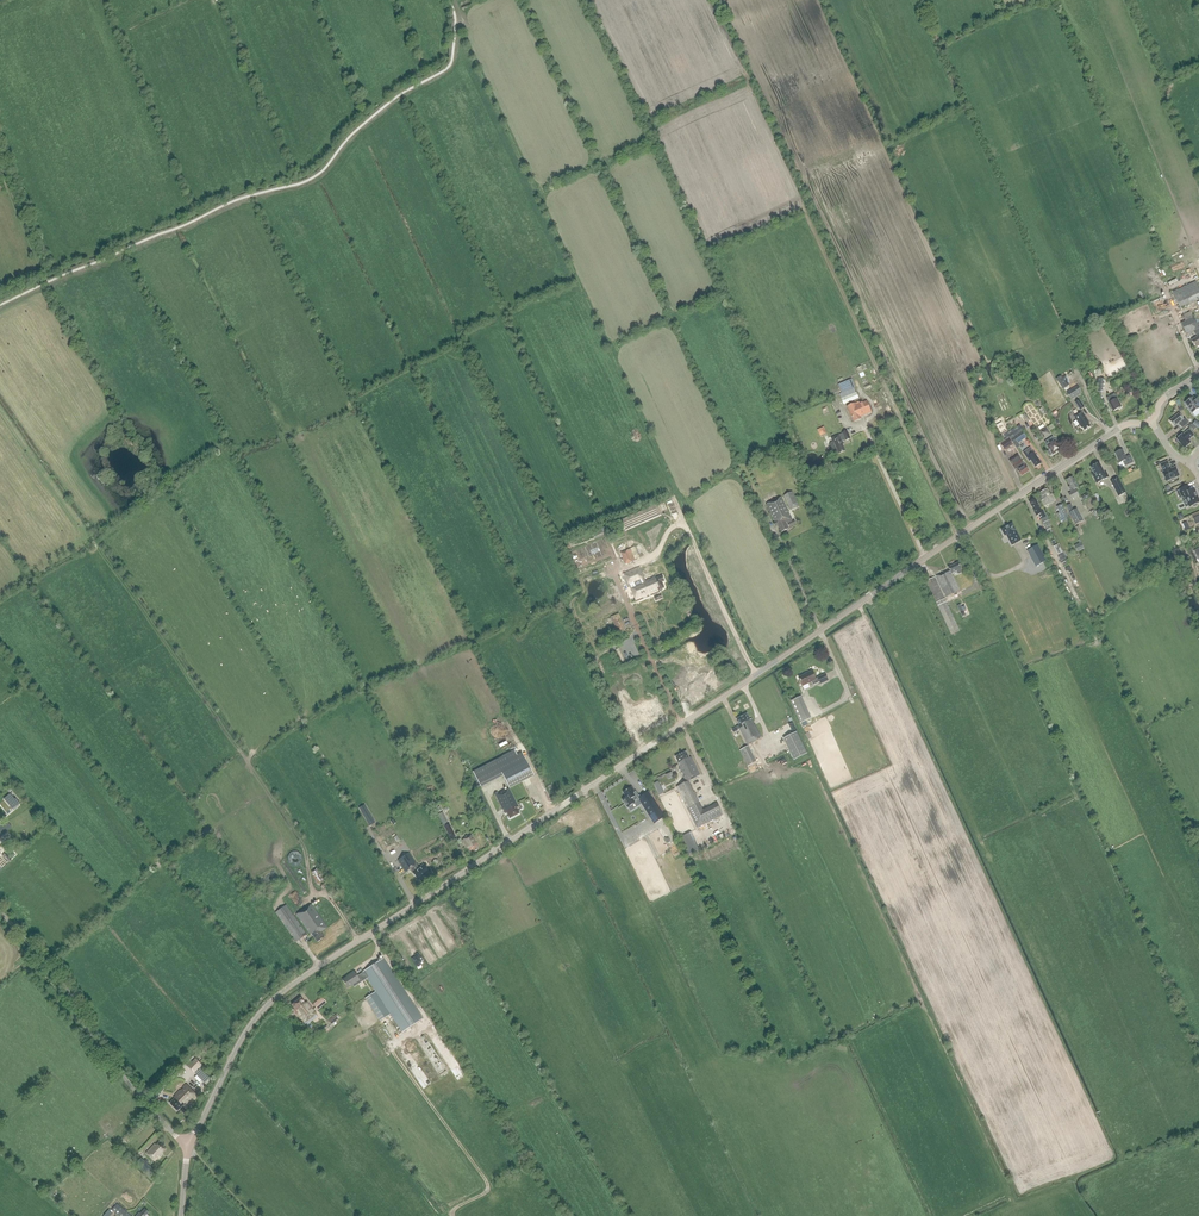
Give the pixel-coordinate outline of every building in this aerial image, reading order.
[(1176,298),(1180,308),(1198,300),(1198,290),(1198,288),(1195,281),(1173,291),(1176,298)] [(1198,328),(1194,317),(1193,318),(1190,312),(1183,315),(1186,321),(1182,323),(1186,334),(1193,331),(1197,337),(1191,340),(1196,347),(1198,345),(1198,327),(1198,328)] [(1092,384),(1097,382),(1093,373),(1092,371),(1088,373),(1089,375),(1088,375),(1092,384)] [(1062,389),(1067,385),(1061,376),(1056,379),(1062,389)] [(1098,378),(1095,392),(1102,393),(1105,379),(1103,379),(1103,378),(1099,377),(1099,378),(1098,378)] [(855,387),(852,379),(838,385),(841,393),(855,387)] [(1077,386),(1066,393),(1071,400),(1082,393),(1077,386)] [(1117,399),(1114,394),(1107,398),(1109,403),(1113,411),(1121,407),(1117,399)] [(1198,407),(1198,399),(1195,401),(1192,398),(1185,403),(1192,413),(1198,408),(1198,407)] [(1079,399),(1075,403),(1080,410),(1085,407),(1079,399)] [(847,406),(853,422),(861,419),(860,417),(872,412),(867,401),(860,404),(859,401),(847,406)] [(1083,427),(1084,430),(1090,426),(1088,424),(1089,423),(1082,412),(1074,417),(1082,428),(1083,427)] [(1182,428),(1189,423),(1185,418),(1183,419),(1179,413),(1169,421),(1175,427),(1178,424),(1182,428)] [(1000,419),(994,422),(1001,435),(1007,432),(1000,419)] [(824,427),(817,429),(820,436),(826,433),(824,427)] [(1046,427),(1039,432),(1044,439),(1051,434),(1046,427)] [(836,453),(838,452),(839,453),(845,451),(842,444),(843,443),(842,440),(845,439),(845,440),(850,438),(847,430),(842,432),(843,434),(832,438),(833,442),(831,443),(830,445),(831,449),(833,450),(834,452),(836,453)] [(1020,446),(1018,443),(1027,437),(1021,430),(1012,435),(1009,437),(1017,448),(1020,446)] [(1188,440),(1194,435),(1189,430),(1184,434),(1183,434),(1177,439),(1184,448),(1191,443),(1188,440)] [(1053,437),(1045,442),(1047,445),(1050,450),(1047,452),(1050,456),(1053,454),(1061,449),(1057,443),(1058,443),(1056,440),(1055,440),(1053,437)] [(1005,450),(1013,445),(1009,438),(1000,444),(1005,450)] [(1037,455),(1036,455),(1034,452),(1030,447),(1024,452),(1029,461),(1031,459),(1036,467),(1041,463),(1038,458),(1039,457),(1037,455)] [(1125,467),(1134,462),(1130,455),(1125,457),(1122,449),(1115,453),(1120,463),(1122,461),(1125,467)] [(1029,471),(1024,464),(1018,455),(1009,461),(1015,470),(1016,469),(1022,476),(1029,471)] [(1179,476),(1175,467),(1171,469),(1167,461),(1160,464),(1164,472),(1162,473),(1166,481),(1179,476)] [(1099,463),(1091,467),(1094,474),(1092,474),(1097,483),(1109,477),(1106,472),(1104,473),(1099,463)] [(1078,488),(1077,486),(1073,477),(1067,480),(1070,486),(1068,487),(1071,492),(1068,494),(1071,500),(1079,496),(1075,489),(1078,488)] [(1118,477),(1110,481),(1118,497),(1126,493),(1118,477)] [(1198,502),(1198,501),(1198,500),(1198,497),(1197,497),(1194,489),(1189,491),(1187,486),(1180,489),(1180,490),(1177,491),(1180,499),(1184,497),(1186,497),(1190,506),(1192,505),(1193,506),(1194,507),(1197,506),(1197,505),(1197,503),(1198,502)] [(1045,506),(1055,501),(1052,494),(1050,495),(1048,489),(1040,493),(1043,499),(1042,499),(1045,506)] [(783,496),(790,510),(799,506),(792,491),(783,496)] [(788,529),(788,528),(785,523),(787,522),(789,527),(795,524),(794,521),(793,521),(788,511),(781,497),(766,504),(775,522),(773,523),(775,526),(778,525),(781,532),(788,529)] [(1035,499),(1034,499),(1033,499),(1031,500),(1031,501),(1030,501),(1033,507),(1033,508),(1037,516),(1038,515),(1041,519),(1046,517),(1043,510),(1042,511),(1038,503),(1037,503),(1035,499)] [(1056,513),(1061,523),(1063,522),(1062,520),(1063,520),(1064,521),(1067,520),(1066,518),(1069,517),(1062,504),(1057,507),(1059,512),(1056,513)] [(1083,521),(1077,509),(1074,510),(1071,504),(1066,506),(1069,512),(1068,513),(1075,525),(1083,521)] [(1052,528),(1048,521),(1046,517),(1041,519),(1043,523),(1045,528),(1046,531),(1052,528)] [(1021,540),(1012,524),(1001,530),(1005,536),(1006,535),(1012,545),(1021,540)] [(1080,542),(1074,545),(1077,552),(1084,549),(1080,542)] [(1063,552),(1059,544),(1054,547),(1057,554),(1063,552)] [(1038,545),(1027,551),(1035,566),(1046,560),(1038,545)] [(632,562),(627,550),(621,553),(626,564),(632,562)] [(1067,561),(1063,552),(1057,554),(1062,563),(1067,561)] [(952,573),(957,571),(958,574),(959,574),(962,573),(962,571),(961,569),(958,563),(948,567),(949,569),(936,576),(946,597),(960,590),(952,573)] [(662,582),(664,581),(662,576),(655,578),(655,576),(645,580),(639,567),(624,573),(637,601),(660,592),(659,590),(664,588),(662,582)] [(951,635),(960,630),(935,577),(926,581),(951,635)] [(613,622),(618,633),(624,630),(617,614),(612,617),(614,621),(613,622)] [(806,674),(799,677),(803,686),(811,682),(813,685),(820,682),(821,684),(828,681),(825,674),(817,677),(818,678),(815,679),(812,671),(806,673),(806,674)] [(790,702),(800,723),(811,718),(801,697),(790,702)] [(739,729),(747,744),(761,738),(751,719),(750,720),(747,714),(736,719),(739,725),(736,727),(732,729),(733,732),(738,730),(739,729)] [(796,732),(783,739),(794,760),(807,753),(796,732)] [(748,746),(740,750),(748,766),(756,762),(748,746)] [(534,776),(521,752),(517,754),(514,749),(473,771),(481,786),(485,784),(502,775),(509,788),(534,776)] [(703,810),(688,781),(700,776),(691,757),(689,758),(686,752),(675,757),(679,763),(678,763),(680,768),(679,768),(686,782),(678,787),(698,827),(723,815),(717,803),(703,810)] [(623,792),(627,797),(623,800),(628,807),(635,803),(632,798),(635,796),(633,793),(635,792),(632,787),(623,792)] [(509,789),(498,794),(497,791),(494,793),(504,813),(506,812),(509,818),(519,813),(515,806),(517,805),(509,789)] [(359,808),(369,826),(375,822),(364,805),(359,808)] [(442,812),(438,815),(443,824),(447,822),(442,812)] [(12,827),(5,820),(0,824),(0,838),(12,827)] [(456,838),(449,824),(444,827),(451,841),(456,838)] [(387,846),(400,838),(392,825),(379,833),(387,846)] [(699,849),(691,832),(680,837),(688,855),(699,849)] [(476,846),(478,845),(476,843),(471,835),(468,837),(467,835),(465,837),(466,838),(462,840),(469,851),(472,850),(474,852),(478,850),(476,846)] [(4,853),(2,855),(8,862),(10,860),(4,853)] [(417,880),(429,873),(423,864),(418,868),(415,863),(416,862),(410,853),(398,861),(404,870),(405,872),(410,869),(412,872),(417,880)] [(311,872),(318,884),(324,880),(316,868),(311,872)] [(320,932),(327,927),(310,904),(295,914),(310,935),(311,934),(317,942),(324,937),(320,932)] [(306,934),(286,905),(275,912),(293,939),(292,940),(294,943),(306,934)] [(379,1021),(390,1014),(398,1026),(401,1032),(422,1019),(410,1001),(383,958),(362,971),(363,972),(357,976),(353,971),(348,975),(349,976),(342,980),(347,987),(352,984),(354,986),(358,984),(367,978),(375,991),(365,998),(379,1021)] [(312,1005),(317,1010),(326,1003),(321,997),(312,1005)] [(303,1023),(316,1013),(306,1002),(305,1003),(300,998),(291,1005),(297,1012),(296,1013),(303,1023)] [(331,1024),(338,1019),(335,1015),(327,1020),(331,1024)] [(194,1073),(202,1065),(195,1058),(187,1066),(194,1073)] [(205,1083),(210,1079),(200,1069),(196,1074),(205,1083)] [(190,1101),(196,1095),(186,1084),(183,1087),(184,1088),(181,1091),(180,1090),(175,1095),(176,1096),(170,1103),(177,1111),(184,1104),(185,1105),(187,1104),(187,1103),(189,1100),(190,1101)] [(146,1153),(155,1162),(156,1162),(162,1156),(161,1155),(166,1149),(163,1146),(165,1144),(160,1140),(156,1145),(155,1144),(146,1153)] [(150,1177),(155,1172),(141,1158),(136,1164),(150,1177)]
